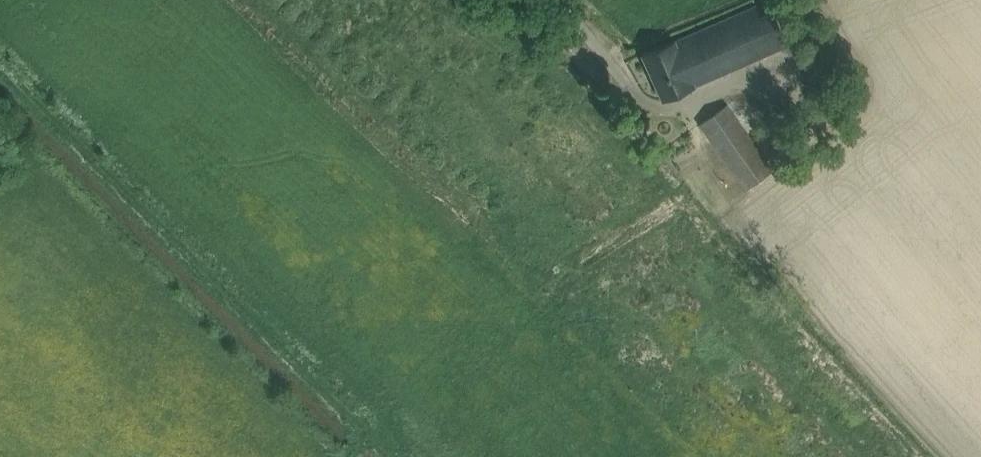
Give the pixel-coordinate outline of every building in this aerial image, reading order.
[(643,54),(663,98),(787,42),(772,10),(759,16),(754,4),(643,54)] [(725,105),(698,124),(743,188),(770,169),(725,105)]
